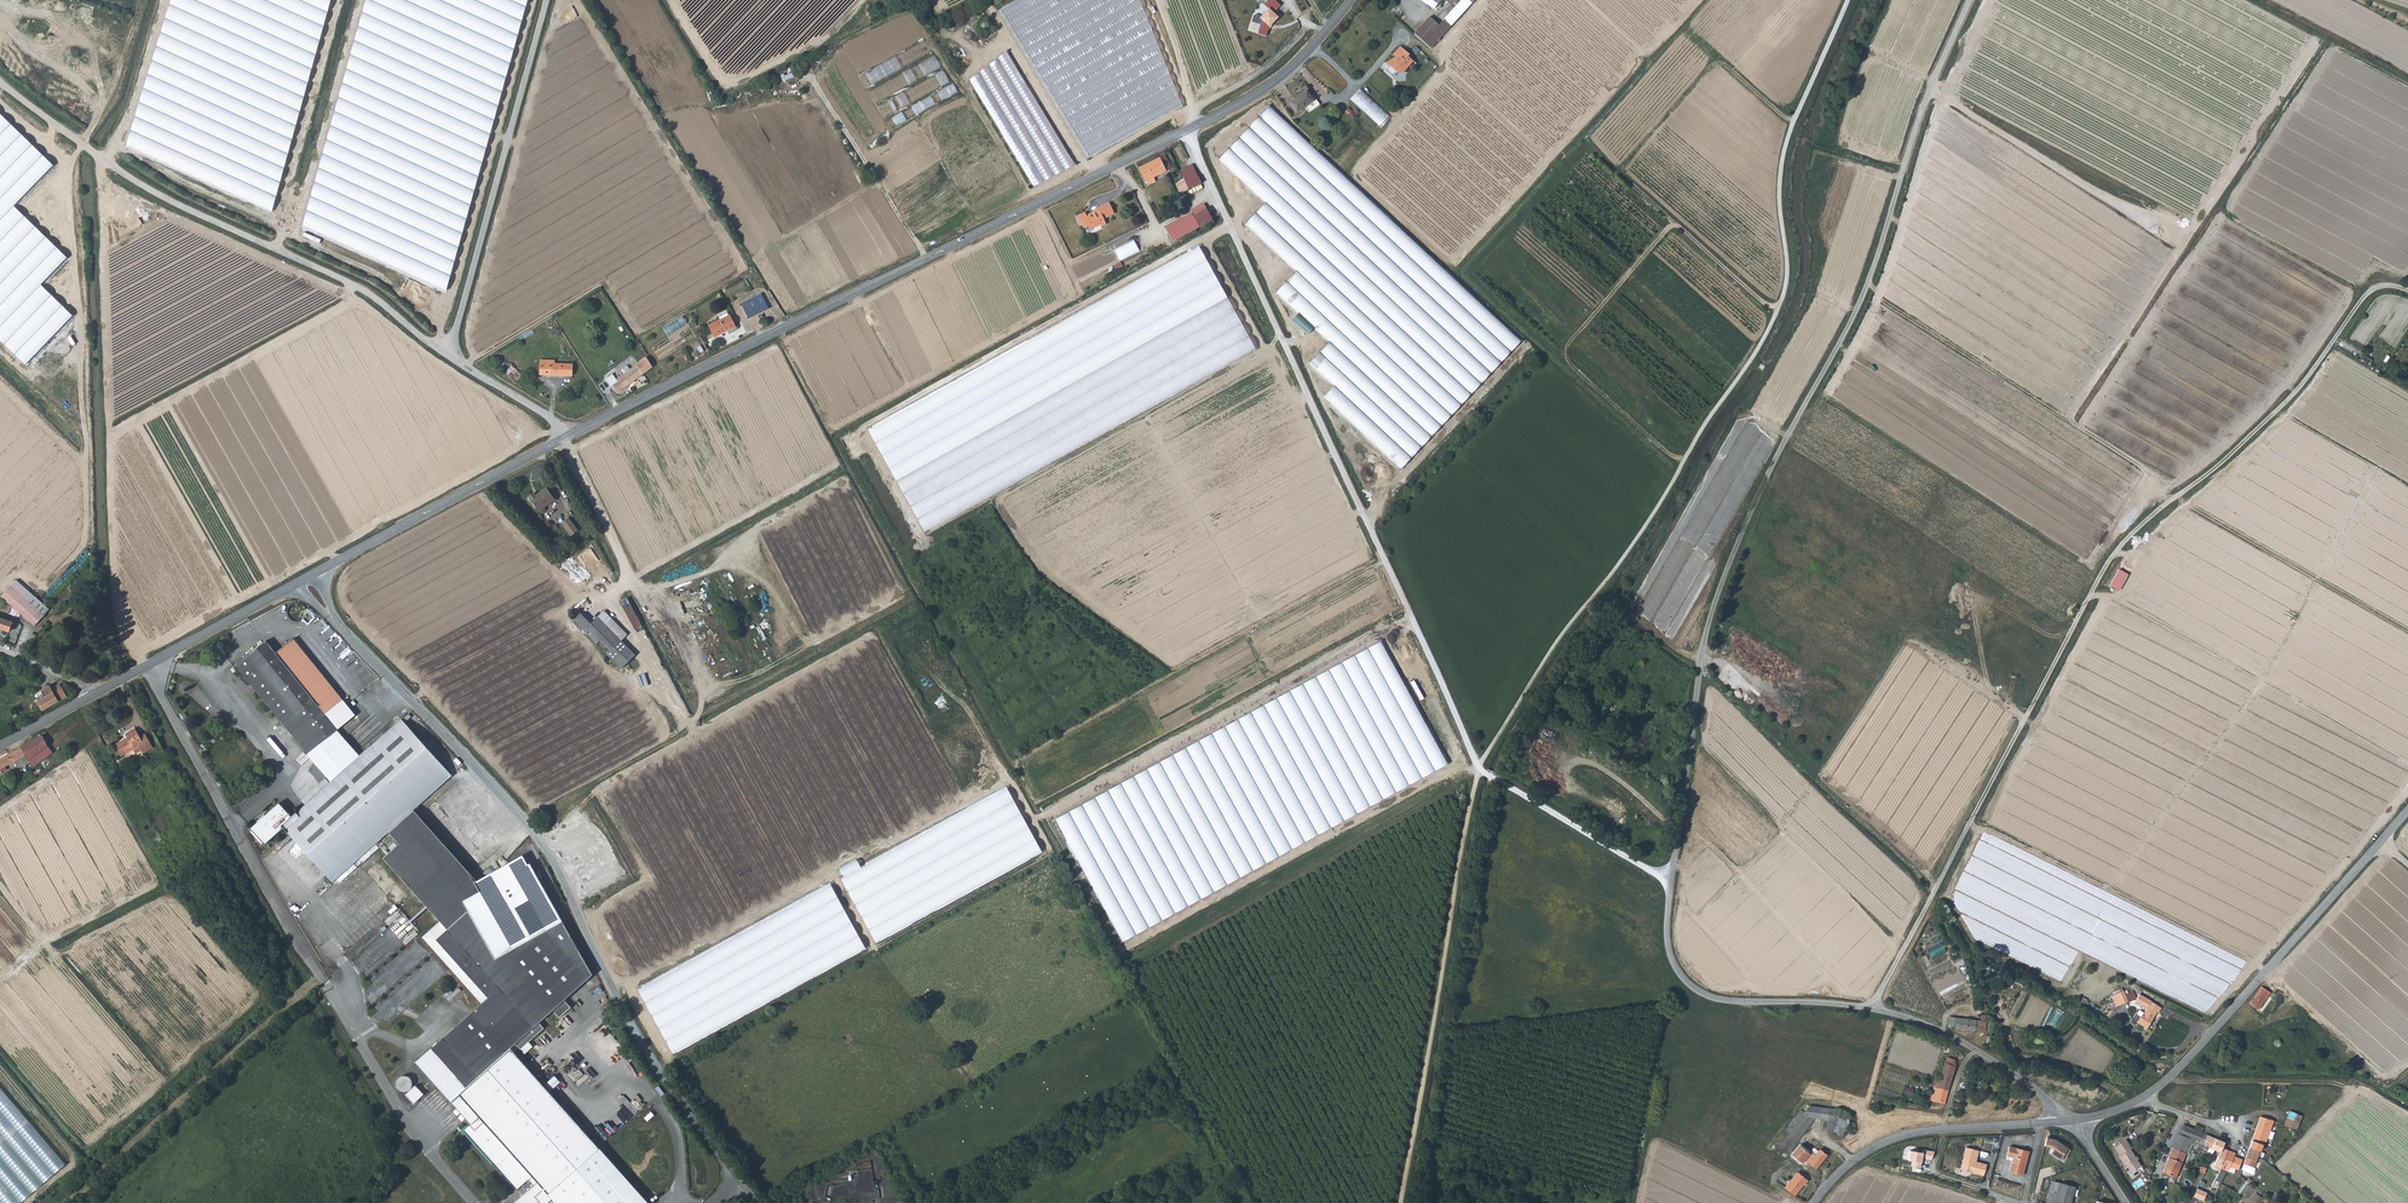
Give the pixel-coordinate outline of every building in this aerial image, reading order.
[(128,144),(274,212),(332,0),(172,0),(128,144)] [(304,226),(447,292),(529,0),(367,0),(304,226)] [(1140,0),(1018,0),(998,11),(1087,161),(1184,108),(1140,0)] [(1281,17),(1275,12),(1282,4),(1277,0),(1270,0),(1266,5),(1269,7),(1261,19),(1257,16),(1250,25),(1266,37),(1281,17)] [(1461,2),(1460,1),(1437,26),(1427,18),(1412,34),(1430,49),(1474,0),(1464,0),(1461,2)] [(1432,9),(1441,0),(1422,0),(1432,9)] [(927,41),(862,73),(868,85),(933,53),(927,41)] [(1399,48),(1391,56),(1393,58),(1395,59),(1397,60),(1404,52),(1399,48)] [(1395,59),(1388,67),(1396,74),(1402,74),(1413,63),(1407,57),(1408,56),(1404,52),(1397,60),(1395,59)] [(1080,166),(1007,53),(970,82),(1037,191),(1080,166)] [(936,56),(904,73),(910,85),(942,68),(936,56)] [(1388,67),(1395,59),(1393,58),(1393,59),(1389,62),(1384,64),(1388,67)] [(783,75),(785,83),(800,79),(798,71),(783,75)] [(886,115),(952,85),(946,72),(880,102),(886,115)] [(897,77),(884,83),(890,96),(903,90),(897,77)] [(955,83),(893,117),(897,125),(960,92),(955,83)] [(1300,95),(1307,91),(1311,89),(1308,86),(1298,92),(1300,95)] [(1352,99),(1382,126),(1392,116),(1362,88),(1352,99)] [(1307,91),(1300,95),(1290,102),(1296,112),(1307,105),(1313,101),(1310,97),(1310,96),(1307,93),(1308,92),(1307,91)] [(1313,101),(1307,105),(1311,112),(1322,106),(1314,94),(1310,96),(1310,97),(1313,101)] [(1356,119),(1360,113),(1351,106),(1346,112),(1356,119)] [(1522,342),(1270,107),(1219,162),(1266,205),(1247,226),(1297,273),(1277,295),(1299,313),(1292,320),(1309,337),(1316,330),(1331,344),(1311,366),(1334,387),(1325,397),(1403,468),(1522,342)] [(26,364),(71,315),(41,284),(67,258),(13,206),(54,166),(0,113),(0,338),(26,364)] [(1171,169),(1164,155),(1140,167),(1147,182),(1149,186),(1158,182),(1155,178),(1171,169)] [(1180,171),(1186,182),(1198,176),(1193,165),(1180,171)] [(1138,169),(1145,183),(1147,182),(1140,167),(1138,169)] [(1201,180),(1198,176),(1186,182),(1190,190),(1202,184),(1201,180)] [(1182,194),(1190,190),(1186,182),(1177,186),(1182,194)] [(1191,213),(1193,216),(1207,209),(1204,204),(1190,211),(1191,213)] [(1083,212),(1075,216),(1081,227),(1086,225),(1088,229),(1098,224),(1099,226),(1104,224),(1097,209),(1087,214),(1088,215),(1085,217),(1083,212)] [(1212,218),(1207,209),(1193,216),(1191,213),(1166,227),(1172,240),(1212,218)] [(1116,249),(1122,261),(1141,251),(1135,239),(1116,249)] [(1260,350),(1201,245),(866,428),(924,536),(1260,350)] [(763,292),(742,302),(748,316),(770,306),(763,292)] [(719,320),(729,316),(726,311),(717,316),(719,320)] [(709,325),(714,337),(735,327),(730,315),(729,316),(719,320),(709,325)] [(665,327),(670,335),(689,324),(684,316),(665,327)] [(652,367),(646,358),(615,380),(613,380),(608,384),(611,388),(612,387),(617,393),(652,367)] [(554,361),(540,361),(540,375),(572,376),(572,364),(554,364),(554,361)] [(534,491),(528,495),(538,510),(554,499),(546,487),(536,494),(534,491)] [(568,517),(560,523),(570,537),(578,531),(568,517)] [(2118,569),(2109,585),(2118,590),(2126,574),(2118,569)] [(36,626),(52,609),(18,579),(2,597),(36,626)] [(686,598),(696,595),(692,585),(682,588),(686,598)] [(622,602),(636,629),(643,625),(629,598),(622,602)] [(1,600),(0,601),(0,608),(4,611),(10,613),(11,606),(6,603),(6,604),(1,600)] [(619,631),(627,639),(629,637),(606,612),(600,619),(615,635),(619,631)] [(586,632),(594,624),(584,613),(576,621),(586,632)] [(12,621),(0,617),(0,628),(8,631),(12,621)] [(600,619),(594,624),(586,632),(598,645),(602,642),(612,653),(627,639),(619,631),(615,635),(600,619)] [(276,651),(318,701),(334,687),(292,638),(276,651)] [(236,665),(287,726),(318,701),(276,651),(267,640),(236,665)] [(41,692),(44,697),(40,699),(36,702),(44,714),(69,699),(61,687),(57,689),(53,691),(51,688),(49,684),(40,689),(41,692)] [(327,711),(343,698),(334,687),(318,701),(327,711)] [(311,755),(343,729),(340,726),(356,713),(343,698),(327,711),(318,701),(287,726),(311,755)] [(410,710),(404,715),(407,718),(412,713),(410,710)] [(384,856),(409,885),(449,849),(418,813),(414,808),(419,803),(453,773),(402,716),(363,752),(343,729),(311,755),(317,763),(310,769),(321,781),(325,786),(307,803),(301,808),(289,794),(253,827),(267,842),(285,825),(335,880),(339,876),(343,881),(353,872),(349,867),(361,856),(365,861),(381,846),(377,841),(390,829),(400,841),(384,856)] [(126,738),(114,744),(120,755),(136,746),(141,752),(151,746),(143,733),(138,736),(133,728),(124,734),(126,738)] [(21,747),(29,760),(48,745),(42,735),(21,747)] [(52,752),(48,745),(29,760),(30,763),(33,766),(52,752)] [(0,758),(0,772),(6,769),(5,766),(14,761),(17,766),(22,765),(27,762),(29,760),(21,747),(0,758)] [(307,803),(325,786),(321,781),(302,797),(307,803)] [(1045,854),(1005,787),(840,879),(876,946),(1045,854)] [(419,803),(414,808),(418,813),(423,808),(419,803)] [(409,885),(419,896),(460,860),(449,849),(409,885)] [(549,1013),(553,1017),(564,1006),(560,1002),(588,976),(531,862),(530,863),(524,853),(475,879),(548,1014),(549,1013)] [(539,1022),(548,1014),(475,879),(472,874),(460,860),(419,896),(448,927),(436,939),(488,996),(454,1029),(491,1068),(453,1104),(460,1110),(457,1114),(461,1109),(468,1102),(485,1085),(517,1053),(511,1049),(516,1044),(521,1049),(543,1027),(539,1022)] [(275,877),(291,871),(289,864),(272,871),(275,877)] [(281,888),(285,894),(303,883),(299,877),(281,888)] [(832,885),(638,988),(673,1054),(868,950),(832,885)] [(1931,959),(1943,952),(1939,944),(1926,951),(1931,959)] [(2257,1009),(2267,995),(2269,992),(2260,986),(2249,1003),(2257,1009)] [(2112,992),(2116,1003),(2127,999),(2128,1000),(2134,998),(2132,990),(2126,992),(2124,988),(2112,992)] [(2157,1011),(2160,1006),(2151,1000),(2152,1000),(2140,993),(2135,1001),(2146,1008),(2144,1011),(2143,1011),(2136,1022),(2146,1028),(2157,1011)] [(2271,997),(2267,995),(2257,1009),(2261,1011),(2271,997)] [(567,1010),(564,1006),(553,1017),(556,1020),(567,1010)] [(1974,1020),(1973,1031),(1983,1032),(1982,1035),(1980,1035),(1979,1042),(1990,1042),(1991,1035),(1989,1014),(1979,1014),(1979,1020),(1974,1020)] [(1954,1028),(1965,1029),(1966,1019),(1948,1016),(1948,1026),(1954,1028)] [(1965,1029),(1973,1031),(1974,1020),(1966,1019),(1965,1029)] [(545,1029),(543,1027),(521,1049),(522,1050),(545,1029)] [(491,1068),(454,1029),(417,1065),(453,1104),(491,1068)] [(457,1114),(465,1123),(468,1119),(474,1125),(467,1132),(522,1190),(537,1175),(542,1181),(519,1202),(653,1202),(656,1200),(517,1053),(485,1085),(468,1102),(461,1109),(457,1114)] [(1956,1059),(1946,1055),(1944,1061),(1955,1064),(1956,1059)] [(1940,1095),(1939,1099),(1944,1100),(1955,1064),(1944,1061),(1939,1079),(1934,1078),(1930,1092),(1940,1095)] [(557,1074),(550,1082),(553,1085),(561,1078),(557,1074)] [(67,1165),(0,1085),(0,1202),(22,1202),(67,1165)] [(417,1087),(415,1089),(413,1087),(412,1090),(413,1091),(407,1096),(416,1106),(426,1097),(417,1087)] [(1903,1095),(1910,1096),(1911,1087),(1904,1087),(1903,1095)] [(1785,1130),(1788,1133),(1785,1137),(1794,1145),(1798,1140),(1797,1139),(1801,1134),(1802,1135),(1814,1119),(1816,1120),(1825,1122),(1830,1108),(1819,1107),(1817,1112),(1814,1110),(1812,1113),(1808,1111),(1805,1115),(1803,1113),(1793,1126),(1790,1124),(1785,1130)] [(1825,1122),(1838,1123),(1843,1124),(1842,1129),(1846,1129),(1847,1121),(1848,1114),(1830,1108),(1825,1122)] [(2301,1115),(2289,1110),(2284,1124),(2297,1129),(2301,1115)] [(2251,1140),(2262,1144),(2271,1119),(2260,1116),(2251,1140)] [(1837,1132),(1838,1123),(1825,1122),(1823,1131),(1837,1132)] [(2195,1129),(2186,1125),(2185,1127),(2183,1131),(2180,1130),(2171,1148),(2162,1172),(2175,1177),(2185,1153),(2188,1154),(2194,1141),(2202,1145),(2206,1135),(2201,1132),(2203,1128),(2197,1125),(2195,1129)] [(2218,1158),(2214,1167),(2221,1169),(2228,1150),(2221,1148),(2224,1142),(2206,1135),(2202,1145),(2216,1151),(2214,1156),(2218,1158)] [(2062,1161),(2069,1150),(2047,1136),(2041,1144),(2050,1149),(2048,1153),(2062,1161)] [(1794,1145),(1785,1137),(1779,1145),(1788,1151),(1794,1145)] [(2129,1148),(2131,1147),(2124,1138),(2113,1145),(2120,1155),(2118,1156),(2123,1163),(2125,1162),(2130,1171),(2140,1164),(2129,1148)] [(2251,1140),(2249,1146),(2260,1150),(2262,1144),(2251,1140)] [(1974,1157),(1976,1157),(1978,1149),(1965,1145),(1959,1167),(1982,1174),(1985,1163),(1975,1159),(1973,1159),(1974,1157)] [(2013,1156),(2009,1171),(2022,1174),(2029,1151),(2009,1146),(2006,1154),(2013,1156)] [(2249,1146),(2246,1156),(2245,1160),(2243,1164),(2254,1168),(2260,1150),(2249,1146)] [(1826,1156),(1818,1149),(1816,1152),(1813,1156),(1808,1152),(1807,1154),(1808,1155),(1804,1159),(1815,1168),(1826,1156)] [(1807,1154),(1802,1150),(1795,1159),(1801,1164),(1804,1159),(1808,1155),(1807,1154)] [(2228,1150),(2221,1169),(2227,1171),(2229,1168),(2238,1170),(2242,1160),(2234,1156),(2235,1153),(2228,1150)] [(883,1198),(881,1192),(881,1193),(876,1175),(871,1161),(859,1164),(858,1174),(850,1176),(850,1179),(845,1181),(845,1183),(834,1186),(832,1202),(838,1201),(842,1202),(843,1202),(845,1202),(849,1202),(873,1202),(874,1202),(875,1200),(883,1198)] [(2225,1172),(2214,1167),(2210,1165),(2203,1182),(2217,1188),(2225,1172)] [(1796,1173),(1788,1182),(1797,1189),(1805,1180),(1796,1173)] [(2046,1202),(2070,1202),(2074,1186),(2052,1181),(2046,1202)] [(2197,1189),(2193,1197),(2203,1202),(2207,1193),(2197,1189)]
